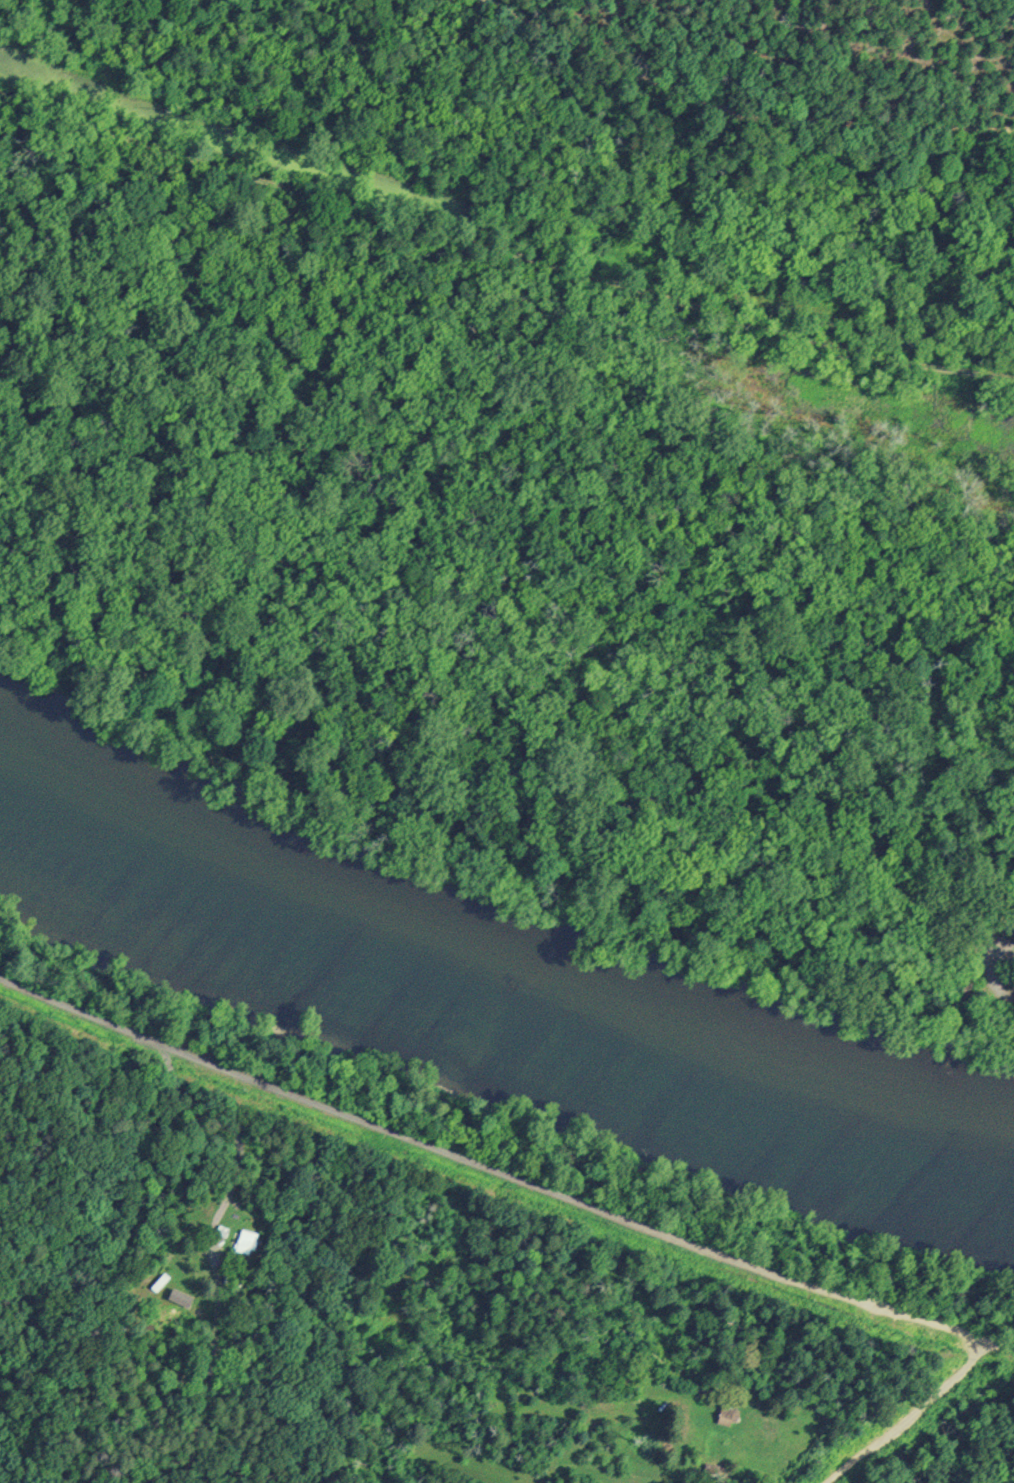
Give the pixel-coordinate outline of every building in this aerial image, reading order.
[(1006,925),(1004,932),(1013,935),(1013,927),(1006,925)] [(258,1234),(241,1229),(234,1251),(251,1256),(258,1234)] [(721,1420),(736,1424),(739,1410),(725,1407),(721,1420)]
